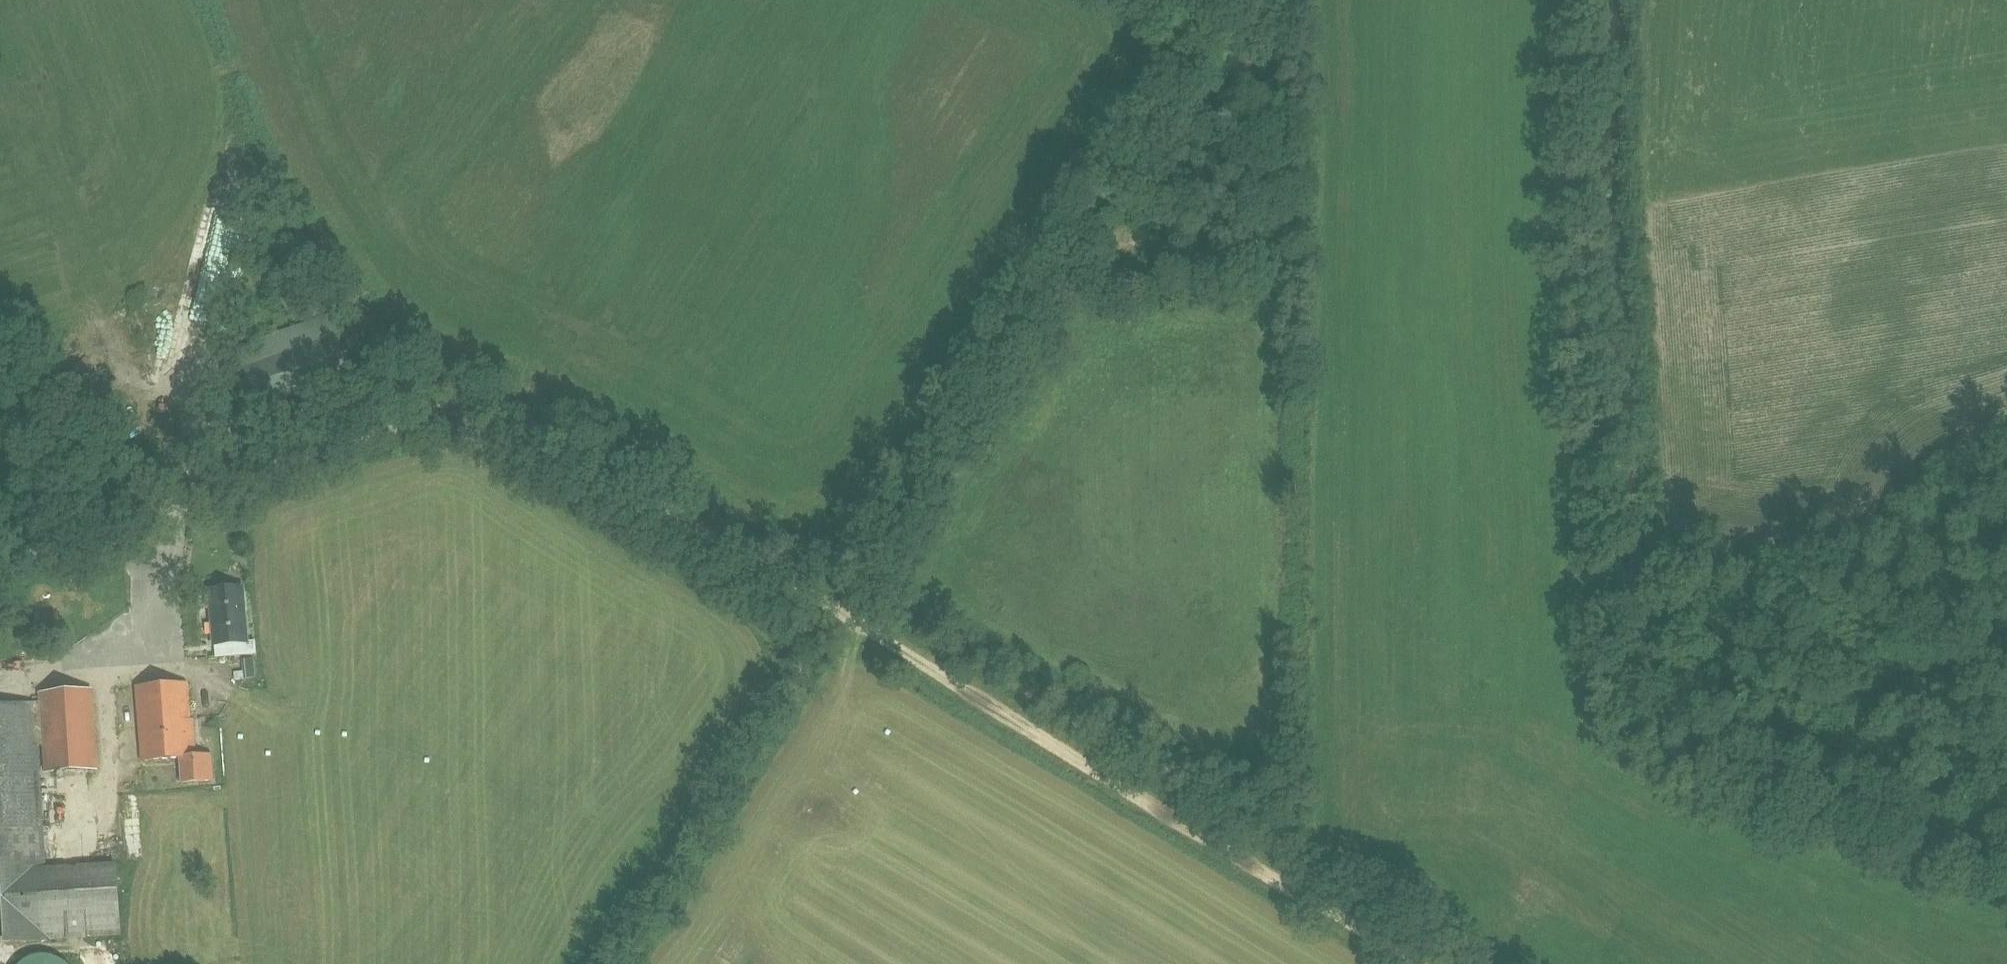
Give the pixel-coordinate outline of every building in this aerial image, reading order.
[(353,376),(331,313),(236,347),(259,410),(353,376)] [(214,645),(247,642),(243,587),(210,590),(214,645)] [(190,719),(187,683),(136,687),(142,761),(180,758),(182,783),(213,781),(212,755),(195,756),(193,719),(190,719)] [(92,690),(40,693),(41,704),(0,706),(0,942),(120,935),(116,866),(45,871),(37,741),(43,740),(45,772),(97,769),(92,690)]
